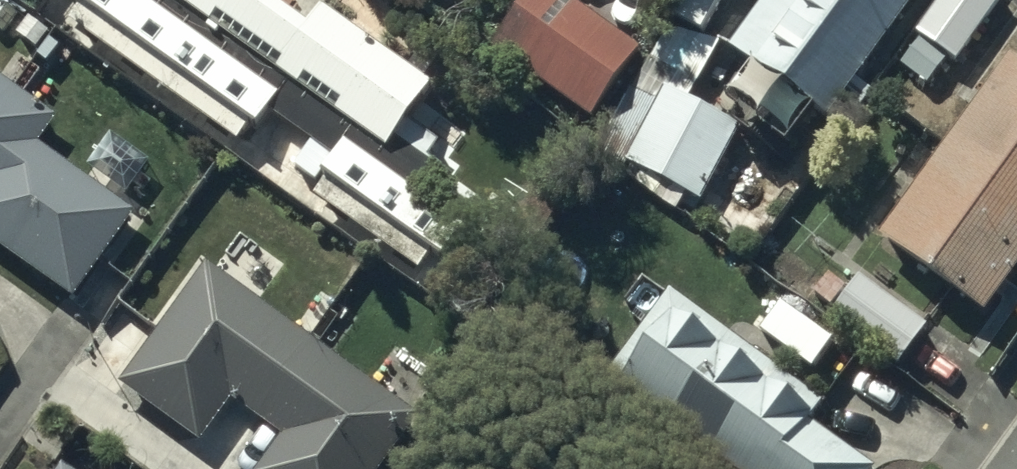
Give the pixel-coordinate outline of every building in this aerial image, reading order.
[(68,35),(238,155),(247,141),(251,143),(266,122),(308,151),(292,174),(320,194),(311,207),(419,283),(427,271),(437,277),(464,239),(431,217),(446,196),(434,188),(440,180),(399,152),(434,102),(320,22),(306,42),(301,38),(327,1),(326,0),(270,0),(263,10),(248,0),(178,0),(175,4),(170,0),(81,0),(71,14),(79,19),(68,35)] [(496,62),(595,131),(644,59),(558,0),(538,0),(496,62)] [(727,62),(824,135),(927,0),(774,0),(727,62)] [(917,44),(956,71),(1002,4),(996,0),(947,0),(917,44)] [(877,253),(984,330),(1016,283),(1016,79),(1007,72),(877,253)] [(71,308),(133,221),(39,154),(57,129),(0,89),(0,257),(71,308)] [(730,135),(666,100),(615,193),(687,233),(730,153),(722,149),(730,135)] [(117,396),(199,456),(232,410),(282,446),(265,468),(387,468),(416,428),(205,274),(117,396)] [(830,328),(897,376),(924,338),(857,290),(830,328)] [(606,392),(711,468),(858,468),(760,396),(774,377),(672,302),(606,392)]
